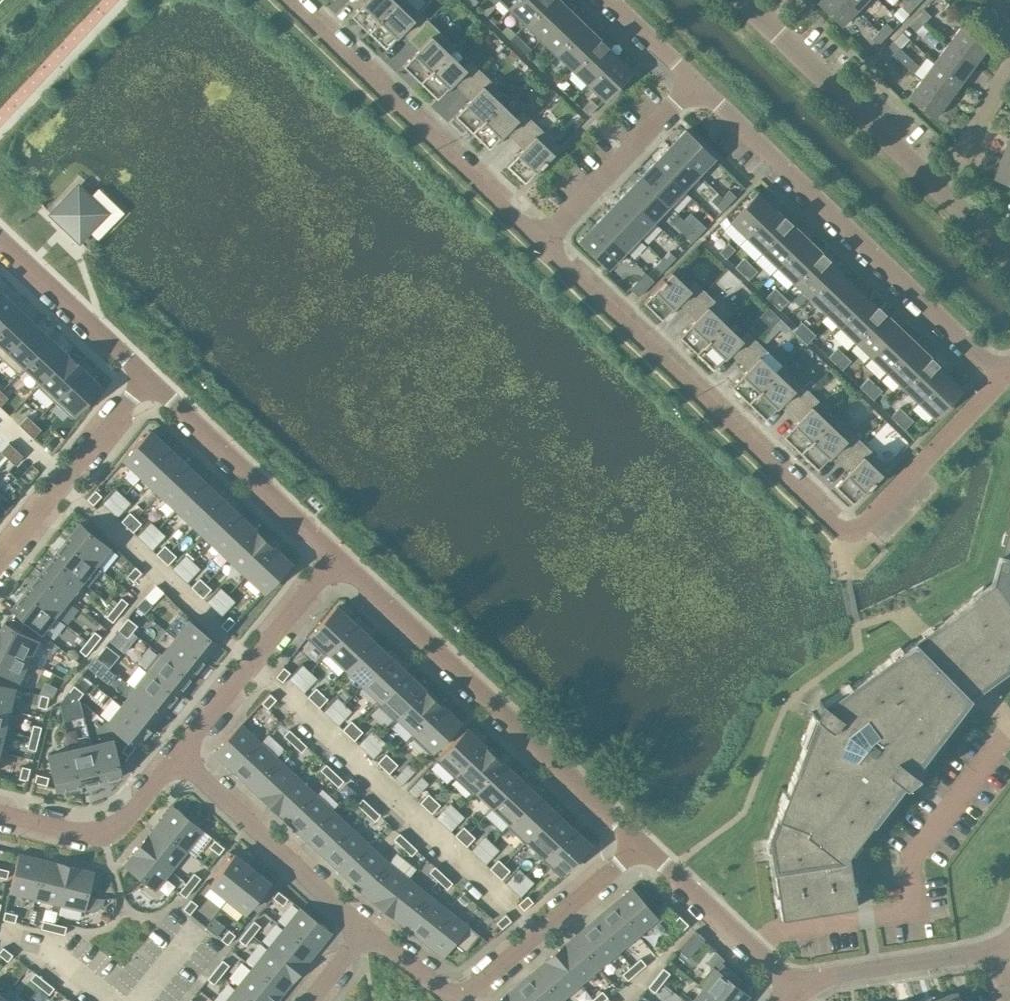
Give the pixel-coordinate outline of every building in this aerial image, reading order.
[(351,15),(368,32),(396,3),(394,0),(366,0),(351,15)] [(408,0),(399,0),(396,3),(368,32),(385,48),(401,32),(410,40),(429,21),(428,20),(440,8),(432,0),(431,0),(420,12),(408,0)] [(519,0),(502,0),(511,8),(519,0)] [(548,0),(519,0),(511,8),(526,23),(548,0)] [(569,10),(558,0),(548,0),(526,23),(542,38),(569,10)] [(846,0),(818,0),(816,2),(840,25),(856,10),(846,0)] [(856,10),(865,0),(846,0),(856,10)] [(910,0),(909,0),(902,7),(908,14),(916,6),(910,0)] [(496,8),(490,1),(482,10),(488,16),(496,8)] [(930,15),(924,9),(916,17),(923,23),(930,15)] [(584,25),(569,10),(542,38),(557,53),(584,25)] [(915,31),(923,23),(916,17),(908,25),(915,31)] [(449,53),(455,46),(429,21),(410,40),(419,49),(403,65),(420,82),(448,52),(449,53)] [(885,37),(893,29),(886,23),(879,31),(885,37)] [(573,68),(601,39),(600,40),(584,25),(557,53),(573,68)] [(987,46),(961,26),(947,45),(973,65),(987,46)] [(878,45),(885,37),(879,31),(871,39),(878,45)] [(588,83),(616,55),(607,47),(608,46),(601,39),(573,68),(588,83)] [(900,47),(893,41),(886,48),(892,55),(900,47)] [(961,81),(973,65),(947,45),(934,62),(961,81)] [(892,55),(886,48),(878,56),(885,63),(892,55)] [(462,90),(481,70),(471,61),(464,68),(449,53),(448,52),(420,82),(437,98),(453,82),(462,90)] [(605,99),(632,70),(616,55),(588,83),(605,99)] [(947,100),(961,81),(934,62),(920,81),(947,100)] [(500,102),(484,87),(491,80),(481,70),(462,90),(471,99),(455,115),(472,132),(500,102)] [(947,100),(920,81),(908,97),(934,117),(947,100)] [(598,106),(597,105),(591,99),(582,108),(589,115),(598,106)] [(514,140),(533,120),(523,111),(516,118),(500,102),(472,132),(489,148),(505,132),(514,140)] [(546,160),(559,146),(533,120),(514,140),(523,149),(507,165),(525,182),(540,166),(541,167),(547,161),(546,160)] [(714,158),(685,130),(670,146),(699,174),(714,158)] [(699,174),(670,146),(655,162),(684,190),(699,174)] [(1005,157),(997,178),(1009,183),(1009,159),(1005,157)] [(684,190),(655,162),(640,177),(669,205),(684,190)] [(669,205),(640,177),(625,193),(654,221),(660,215),(669,205)] [(79,185),(51,214),(79,241),(107,213),(79,185)] [(729,204),(736,196),(730,190),(723,197),(729,204)] [(654,221),(625,193),(610,208),(639,236),(654,221)] [(747,236),(774,208),(759,193),(731,221),(747,236)] [(722,211),(729,204),(723,197),(716,205),(722,211)] [(639,236),(610,208),(595,224),(624,252),(639,236)] [(763,251),(791,222),(784,215),(783,216),(774,208),(747,236),(763,251)] [(700,234),(706,227),(700,221),(693,228),(700,234)] [(779,266),(806,238),(790,223),(791,222),(763,251),(779,266)] [(624,252),(595,224),(580,240),(609,268),(618,258),(624,252)] [(695,239),(700,234),(693,228),(686,236),(692,242),(695,239)] [(794,281),(822,252),(821,253),(806,238),(779,266),(794,281)] [(728,242),(719,252),(726,258),(735,249),(728,242)] [(669,265),(676,257),(669,251),(662,258),(669,265)] [(810,296),(837,268),(828,260),(829,259),(822,252),(794,281),(810,296)] [(744,257),(735,267),(742,273),(751,264),(744,257)] [(662,272),(669,265),(662,258),(655,266),(662,272)] [(758,271),(751,264),(742,273),(749,280),(758,271)] [(825,311),(853,283),(837,268),(810,296),(825,311)] [(638,297),(654,280),(645,272),(630,288),(638,297)] [(686,310),(705,291),(695,281),(688,288),(672,272),(665,280),(664,279),(658,285),(659,286),(644,302),(661,319),(677,302),(686,310)] [(841,326),(868,298),(853,283),(825,311),(841,326)] [(773,303),(782,294),(775,287),(766,297),(773,303)] [(724,323),(708,307),(715,300),(705,291),(686,310),(695,319),(679,336),(696,352),(724,323)] [(0,293),(0,326),(18,308),(1,292),(0,293)] [(789,301),(782,294),(773,303),(780,310),(789,301)] [(856,341),(885,312),(877,305),(877,306),(868,298),(841,326),(856,341)] [(0,326),(0,357),(1,358),(34,323),(18,308),(0,326)] [(779,318),(768,308),(756,320),(767,330),(779,318)] [(885,312),(856,341),(872,356),(899,328),(884,313),(885,312)] [(793,331),(793,332),(800,338),(809,328),(802,322),(793,331)] [(34,323),(1,358),(18,374),(51,339),(34,323)] [(738,360),(757,341),(747,331),(740,338),(724,323),(696,352),(713,369),(729,352),(738,360)] [(816,335),(809,328),(800,338),(807,344),(816,335)] [(888,371),(915,343),(899,328),(872,356),(888,371)] [(51,339),(18,374),(19,374),(25,367),(40,382),(37,385),(38,386),(67,354),(51,339)] [(766,363),(773,356),(757,341),(738,360),(747,369),(731,386),(748,402),(776,373),(776,372),(766,363)] [(903,386),(931,357),(930,358),(915,343),(888,371),(903,386)] [(835,363),(844,354),(838,347),(829,357),(835,363)] [(67,354),(38,386),(54,401),(84,370),(68,354),(67,354)] [(851,360),(844,354),(835,363),(842,370),(851,360)] [(919,401),(946,373),(938,365),(938,364),(931,357),(903,386),(919,401)] [(790,410),(809,391),(782,365),(776,372),(776,373),(748,402),(765,418),(781,402),(790,410)] [(84,370),(54,401),(72,418),(101,386),(84,370)] [(935,417),(962,388),(946,373),(919,401),(935,417)] [(869,377),(860,387),(867,393),(875,384),(869,377)] [(882,390),(875,384),(867,393),(873,400),(882,390)] [(0,393),(0,406),(8,398),(1,391),(0,393)] [(828,422),(812,407),(819,400),(809,391),(790,410),(799,419),(783,435),(800,452),(828,422)] [(900,407),(891,417),(898,423),(907,414),(900,407)] [(913,420),(907,414),(898,423),(904,430),(913,420)] [(842,460),(861,441),(834,415),(828,422),(800,452),(817,468),(833,452),(842,460)] [(28,416),(19,424),(26,431),(35,422),(28,416)] [(35,422),(26,431),(33,438),(42,429),(35,422)] [(142,476),(168,448),(150,431),(124,459),(142,476)] [(874,481),(888,466),(861,441),(842,460),(851,469),(835,485),(853,502),(868,487),(869,487),(875,481),(874,481)] [(9,442),(1,451),(8,458),(16,449),(9,442)] [(159,492),(185,464),(168,448),(142,476),(159,492)] [(16,449),(8,458),(15,464),(23,456),(16,449)] [(176,509),(203,480),(185,464),(159,492),(176,509)] [(192,527),(221,497),(203,480),(176,509),(175,510),(192,527)] [(116,489),(105,503),(120,514),(131,500),(116,489)] [(96,490),(87,499),(93,504),(102,496),(96,490)] [(210,543),(238,513),(221,497),(192,527),(210,543)] [(127,526),(136,518),(130,512),(122,521),(127,526)] [(227,560),(256,530),(238,513),(210,543),(227,560)] [(142,523),(136,518),(127,526),(133,532),(142,523)] [(152,520),(139,534),(153,548),(166,534),(152,520)] [(109,546),(80,523),(66,541),(95,564),(109,546)] [(245,576),(273,546),(256,530),(227,560),(245,576)] [(998,674),(1009,665),(1009,532),(997,580),(830,700),(829,698),(826,700),(827,702),(814,718),(812,717),(811,721),(813,722),(769,837),(781,918),(857,906),(848,851),(895,791),(896,792),(897,791),(898,792),(900,790),(898,789),(899,789),(898,788),(898,787),(894,781),(901,772),(908,763),(914,766),(915,766),(916,767),(916,766),(918,767),(919,765),(918,764),(918,763),(917,762),(955,713),(998,674)] [(95,564),(66,541),(52,558),(82,581),(95,564)] [(162,559),(171,550),(165,545),(156,554),(162,559)] [(265,592),(291,564),(273,546),(246,574),(264,591),(265,592)] [(176,556),(171,550),(162,559),(168,565),(176,556)] [(82,581),(52,558),(49,561),(39,574),(68,598),(69,597),(82,581)] [(133,581),(141,572),(135,567),(127,575),(133,581)] [(68,598),(39,574),(25,591),(58,617),(72,600),(69,597),(68,598)] [(197,592),(206,583),(200,578),(191,587),(197,592)] [(211,589),(206,583),(197,592),(203,598),(211,589)] [(154,602),(164,592),(156,585),(136,606),(144,613),(153,604),(152,604),(154,602)] [(44,635),(58,617),(25,591),(11,609),(44,635)] [(121,612),(128,603),(122,597),(114,607),(121,612)] [(325,655),(355,623),(336,606),(307,637),(307,638),(325,655)] [(113,622),(121,612),(114,607),(106,616),(113,622)] [(229,616),(226,619),(221,625),(227,630),(235,621),(229,616)] [(21,631),(24,624),(13,618),(9,626),(21,631)] [(138,625),(128,618),(123,624),(133,632),(138,625)] [(205,662),(219,644),(189,620),(175,638),(205,662)] [(41,641),(4,623),(0,631),(0,646),(32,662),(41,641)] [(342,671),(372,640),(355,623),(325,655),(342,671)] [(133,632),(123,624),(118,630),(128,638),(133,632)] [(94,646),(101,636),(95,631),(87,641),(94,646)] [(205,662),(175,638),(162,654),(162,655),(191,678),(205,662)] [(360,688),(390,656),(372,640),(342,671),(360,688)] [(86,655),(94,646),(87,641),(80,650),(86,655)] [(106,645),(96,658),(109,668),(119,655),(106,645)] [(32,662),(0,646),(0,671),(22,682),(32,662)] [(191,678),(162,655),(162,654),(159,651),(144,670),(148,673),(148,672),(178,695),(191,678)] [(377,704),(407,673),(390,656),(360,688),(377,704)] [(290,677),(305,690),(318,676),(303,663),(290,677)] [(290,672),(284,667),(276,677),(283,682),(290,672)] [(178,695),(148,672),(148,673),(135,689),(164,712),(178,695)] [(395,721),(425,689),(407,673),(377,704),(395,721)] [(14,687),(0,683),(0,707),(9,709),(9,708),(14,687)] [(84,693),(74,685),(69,691),(79,699),(84,693)] [(313,702),(322,693),(316,688),(308,697),(313,702)] [(164,712),(135,689),(121,706),(151,729),(164,712)] [(412,737),(442,706),(441,705),(442,704),(426,689),(425,690),(425,689),(395,721),(412,737)] [(79,699),(69,691),(60,703),(64,721),(84,717),(79,699)] [(319,708),(328,699),(322,693),(313,702),(319,708)] [(46,708),(49,696),(41,694),(38,706),(46,708)] [(270,694),(262,703),(268,708),(276,699),(270,694)] [(326,710),(340,722),(351,708),(337,696),(326,710)] [(151,729),(121,706),(107,723),(137,747),(151,729)] [(430,754),(460,723),(442,706),(412,737),(430,754)] [(7,732),(13,709),(9,708),(9,709),(0,707),(0,729),(3,730),(3,731),(7,732)] [(349,735),(357,726),(351,720),(343,729),(349,735)] [(232,771),(260,741),(242,724),(241,724),(214,753),(232,771)] [(39,738),(42,727),(33,725),(31,736),(39,738)] [(354,740),(363,732),(357,726),(349,735),(354,740)] [(455,777),(485,746),(466,728),(466,729),(436,760),(455,777)] [(298,738),(289,729),(284,735),(293,743),(298,738)] [(36,750),(39,738),(31,736),(28,748),(36,750)] [(307,746),(298,738),(293,743),(301,752),(307,746)] [(100,781),(91,745),(92,745),(91,740),(68,746),(69,750),(70,750),(79,786),(100,781)] [(122,776),(113,740),(92,745),(91,745),(100,781),(122,776)] [(251,788),(278,759),(260,741),(232,771),(251,788)] [(133,749),(124,742),(118,748),(128,756),(133,749)] [(502,762),(501,761),(502,761),(486,746),(485,746),(455,777),(472,794),(502,762)] [(79,786),(70,750),(69,750),(48,755),(57,792),(79,786)] [(383,768),(392,759),(386,753),(378,762),(383,768)] [(269,805),(297,776),(278,759),(251,788),(269,805)] [(389,773),(398,764),(392,759),(383,768),(389,773)] [(490,810),(520,778),(502,762),(472,794),(490,810)] [(335,772),(326,764),(321,770),(329,778),(335,772)] [(27,780),(30,768),(22,766),(19,778),(27,780)] [(344,780),(335,772),(329,778),(338,786),(344,780)] [(47,785),(49,777),(37,774),(35,782),(47,785)] [(288,822),(315,793),(297,776),(269,805),(288,822)] [(507,827),(537,795),(520,778),(490,810),(507,827)] [(306,840),(334,810),(315,793),(288,822),(303,836),(306,840)] [(420,802),(426,808),(434,799),(428,793),(420,802)] [(525,843),(554,811),(537,795),(507,827),(525,843)] [(372,806),(363,798),(357,804),(366,812),(372,806)] [(432,813),(440,804),(434,799),(426,808),(432,813)] [(452,829),(465,818),(451,804),(439,815),(452,829)] [(204,830),(172,805),(156,825),(187,850),(204,830)] [(375,821),(381,815),(372,806),(366,812),(375,821)] [(324,857),(352,827),(334,810),(306,840),(324,857)] [(542,860),(572,828),(554,811),(525,843),(542,860)] [(187,850),(156,825),(140,845),(172,870),(177,863),(187,850)] [(461,841),(469,832),(464,826),(455,835),(461,841)] [(343,874),(370,845),(352,827),(324,857),(343,874)] [(561,876),(590,845),(572,828),(542,860),(560,877),(561,876)] [(467,846),(475,837),(469,832),(461,841),(467,846)] [(408,841),(400,833),(394,839),(403,847),(408,841)] [(486,834),(472,847),(487,862),(500,849),(486,834)] [(219,854),(224,847),(215,840),(210,846),(219,854)] [(417,849),(408,841),(403,847),(412,855),(417,849)] [(172,870),(140,845),(124,865),(143,881),(144,881),(145,882),(155,890),(172,870)] [(361,891),(389,862),(370,845),(343,874),(361,891)] [(35,898),(45,859),(19,853),(10,892),(35,898)] [(228,899),(252,868),(234,854),(210,884),(228,899)] [(60,904),(69,865),(45,859),(35,898),(60,904)] [(496,874),(504,865),(498,859),(490,868),(496,874)] [(383,909),(408,878),(390,863),(389,862),(361,891),(362,893),(383,909)] [(85,910),(94,871),(69,865),(60,904),(85,910)] [(502,879),(510,870),(504,865),(496,874),(502,879)] [(444,874),(435,866),(429,872),(438,880),(444,874)] [(9,870),(0,868),(0,876),(7,878),(9,870)] [(245,913),(270,883),(252,868),(228,899),(245,913)] [(194,873),(187,882),(193,887),(201,878),(194,873)] [(453,883),(444,874),(438,880),(447,889),(453,883)] [(403,925),(428,893),(408,878),(383,909),(403,925)] [(186,897),(193,887),(187,882),(179,892),(186,897)] [(658,918),(632,887),(612,904),(638,935),(658,918)] [(283,905),(288,898),(278,891),(273,897),(283,905)] [(423,941),(448,909),(428,893),(403,925),(423,941)] [(100,912),(104,898),(93,894),(89,908),(100,912)] [(533,902),(528,895),(518,903),(524,910),(533,902)] [(184,909),(190,914),(198,904),(191,899),(184,909)] [(638,935),(612,904),(593,920),(619,951),(638,935)] [(315,953),(332,932),(300,907),(284,927),(315,953)] [(480,934),(448,909),(423,941),(443,957),(455,943),(466,952),(479,935),(480,934)] [(15,922),(17,914),(5,911),(3,919),(15,922)] [(496,922),(502,928),(511,920),(506,914),(496,922)] [(680,916),(679,916),(674,922),(682,930),(688,924),(680,916)] [(214,917),(207,926),(217,934),(225,925),(214,917)] [(53,931),(55,923),(43,920),(41,928),(53,931)] [(619,951),(593,920),(574,937),(600,967),(619,951)] [(254,921),(247,930),(253,935),(261,926),(254,921)] [(65,934),(67,926),(55,923),(53,931),(65,934)] [(315,953),(284,927),(270,945),(268,947),(300,972),(315,953)] [(235,935),(229,930),(221,939),(228,944),(235,935)] [(245,945),(253,935),(247,930),(239,939),(245,945)] [(696,930),(678,948),(688,958),(706,939),(696,930)] [(600,967),(574,937),(555,953),(581,984),(600,967)] [(3,947),(0,951),(0,955),(8,961),(13,955),(3,947)] [(299,973),(300,972),(268,947),(253,967),(284,992),(299,973)] [(581,984),(555,953),(535,969),(561,1000),(581,984)] [(637,972),(646,964),(641,958),(632,966),(637,972)] [(223,960),(215,969),(222,974),(229,965),(223,960)] [(637,972),(632,966),(622,974),(628,980),(637,972)] [(717,970),(713,966),(699,984),(698,984),(703,988),(703,987),(721,1000),(742,1000),(747,994),(717,970)] [(284,992),(253,967),(237,987),(255,1000),(277,1000),(284,992)] [(670,973),(663,968),(656,977),(662,983),(670,973)] [(214,984),(222,974),(215,969),(208,979),(214,984)] [(535,969),(516,986),(529,1000),(560,1000),(561,1000),(535,969)] [(45,980),(36,972),(30,979),(40,986),(45,980)] [(655,992),(662,983),(656,977),(648,987),(655,992)] [(55,988),(45,980),(40,986),(49,994),(55,988)] [(516,986),(498,1000),(529,1000),(516,986)] [(237,987),(225,1000),(255,1000),(237,987)] [(703,987),(703,988),(692,1000),(721,1000),(703,987)] [(608,997),(602,991),(593,998),(595,1000),(603,1000),(608,997)] [(958,997),(956,992),(935,999),(936,1000),(960,1000),(958,997)] [(958,997),(960,1000),(974,1000),(971,993),(958,997)]
